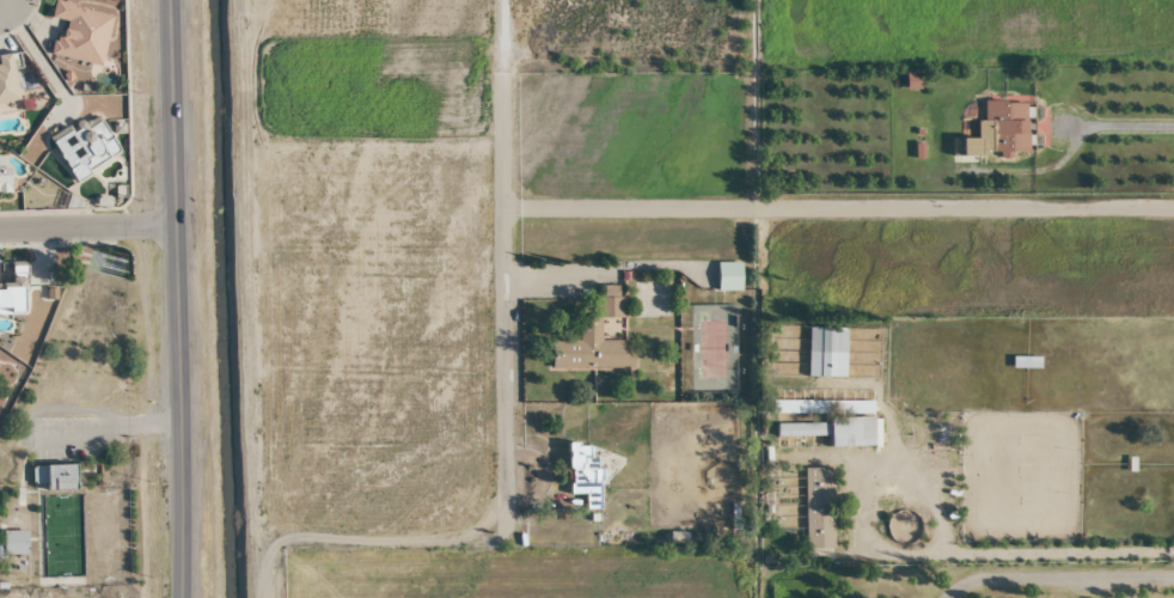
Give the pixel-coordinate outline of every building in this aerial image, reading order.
[(60,20),(53,57),(101,66),(111,13),(53,3),(50,19),(60,20)] [(12,54),(0,55),(0,104),(14,103),(12,54)] [(951,139),(951,154),(1028,154),(1028,102),(979,102),(979,139),(951,139)] [(73,180),(119,155),(96,113),(50,138),(73,180)] [(9,193),(9,167),(0,167),(0,193),(9,193)] [(740,291),(740,264),(717,264),(717,291),(740,291)] [(23,314),(24,284),(0,284),(0,314),(23,314)] [(550,369),(633,369),(633,349),(626,349),(626,341),(600,341),(600,319),(621,319),(621,286),(598,286),(598,316),(578,316),(578,341),(550,341),(550,369)] [(1012,369),(1039,369),(1039,358),(1012,358),(1012,369)] [(871,402),(773,402),(773,414),(871,413),(871,402)] [(776,424),(776,437),(829,436),(829,448),(872,448),(872,417),(829,418),(829,424),(776,424)] [(567,495),(584,495),(584,509),(599,509),(599,458),(590,458),(590,445),(567,445),(567,495)] [(74,466),(31,466),(31,488),(74,488),(74,466)] [(832,469),(804,469),(805,549),(833,549),(832,469)] [(3,555),(26,555),(26,532),(3,532),(3,555)]
